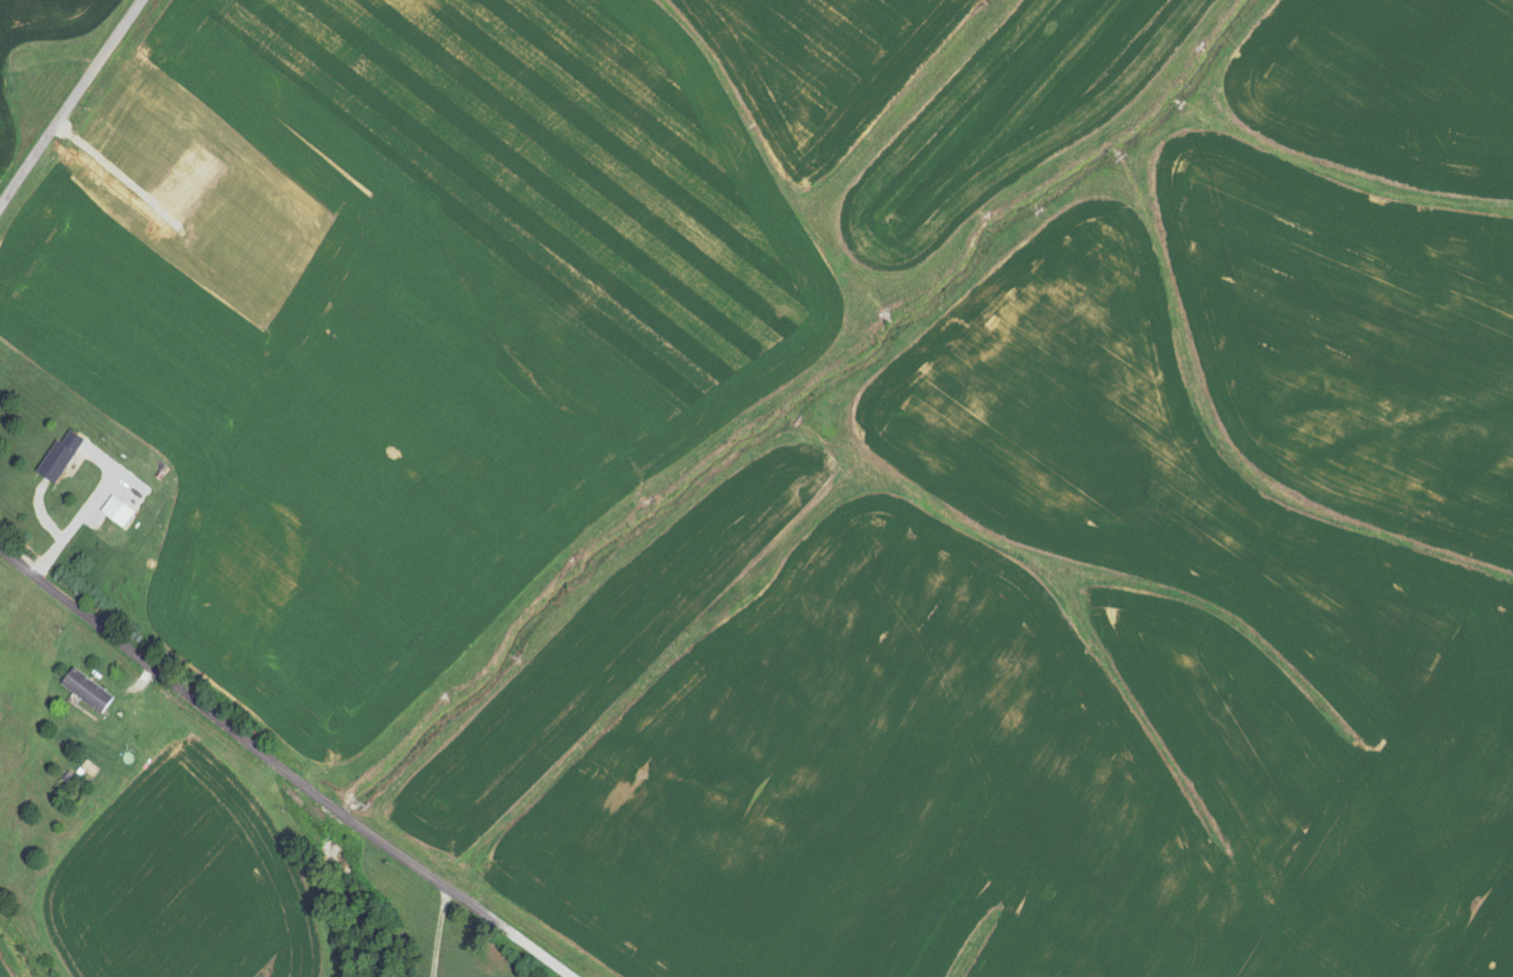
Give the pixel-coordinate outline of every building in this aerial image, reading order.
[(61,441),(41,474),(60,485),(88,439),(74,431),(66,444),(61,441)] [(127,528),(139,513),(117,496),(105,511),(127,528)] [(104,713),(117,697),(78,666),(65,683),(104,713)]
